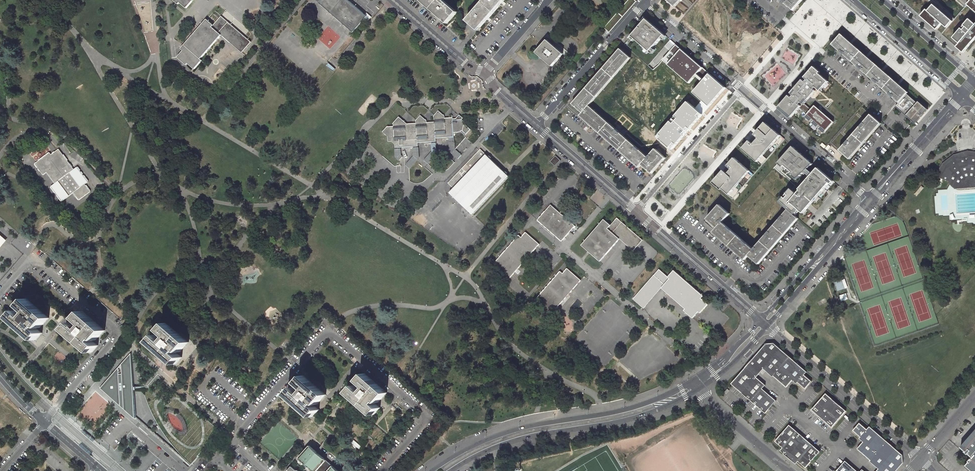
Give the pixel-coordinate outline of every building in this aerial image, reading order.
[(178,4),(180,3),(186,8),(193,0),(173,0),(178,4)] [(367,16),(365,15),(348,0),(321,0),(319,3),(353,32),(364,20),(367,16)] [(444,0),(420,0),(436,14),(448,23),(458,12),(444,0)] [(467,21),(479,31),(488,20),(490,18),(501,5),(504,1),(505,0),(485,0),(467,21)] [(604,28),(607,30),(609,32),(636,1),(635,0),(629,0),(604,28)] [(793,11),(798,5),(802,0),(781,0),(793,11)] [(963,53),(966,50),(974,39),(974,0),(902,0),(963,53)] [(183,46),(181,48),(183,50),(177,57),(186,65),(188,63),(194,69),(202,60),(200,59),(217,39),(221,35),(230,43),(239,32),(221,16),(220,18),(213,25),(206,19),(183,46)] [(665,35),(646,19),(632,36),(650,52),(665,35)] [(242,53),(251,42),(239,32),(230,43),(242,53)] [(909,93),(841,34),(832,45),(900,103),(896,107),(915,124),(928,109),(919,101),(917,103),(907,94),(909,93)] [(564,53),(548,39),(538,52),(553,65),(564,53)] [(726,88),(670,39),(665,45),(671,50),(662,61),(688,83),(695,76),(702,82),(692,92),(702,101),(695,109),(687,101),(655,137),(671,151),(726,88)] [(591,104),(631,57),(621,48),(614,57),(574,103),(584,112),(582,115),(585,117),(608,138),(635,162),(641,167),(644,164),(654,173),(662,163),(667,157),(657,148),(650,157),(625,135),(613,124),(591,104)] [(335,69),(329,63),(327,65),(326,66),(333,72),(335,69)] [(814,67),(778,108),(790,118),(803,103),(805,104),(818,89),(820,91),(828,81),(819,73),(820,72),(814,67)] [(808,114),(805,117),(824,133),(834,122),(815,105),(811,110),(803,103),(800,107),(808,114)] [(411,125),(405,126),(404,125),(404,122),(398,117),(393,123),(393,126),(389,126),(390,136),(387,136),(387,141),(390,141),(395,145),(395,147),(404,146),(404,143),(407,143),(411,139),(414,139),(415,145),(419,145),(419,143),(422,142),(422,139),(428,139),(430,137),(432,137),(432,141),(438,140),(438,139),(442,138),(441,135),(448,134),(450,132),(452,132),(452,137),(453,143),(458,143),(457,132),(463,132),(465,131),(469,134),(468,135),(471,139),(477,133),(477,128),(474,128),(467,123),(467,121),(465,119),(465,118),(462,116),(460,120),(459,121),(456,121),(455,117),(450,118),(451,118),(446,119),(446,115),(442,112),(436,118),(436,119),(435,119),(436,122),(432,122),(431,123),(428,123),(427,120),(424,117),(419,122),(416,122),(416,123),(411,124),(411,125)] [(850,158),(881,123),(871,114),(839,149),(850,158)] [(785,139),(765,122),(754,135),(758,139),(753,145),(749,141),(742,149),(762,166),(785,139)] [(386,127),(382,132),(386,136),(387,136),(390,136),(389,126),(386,127)] [(439,153),(438,142),(432,143),(433,152),(426,159),(430,163),(439,153)] [(830,178),(793,146),(773,169),(793,186),(779,202),(788,209),(795,216),(800,210),(803,213),(814,201),(812,200),(820,190),(822,192),(830,182),(828,181),(830,178)] [(35,163),(43,175),(48,172),(56,183),(52,186),(63,200),(74,192),(80,200),(92,191),(86,184),(89,181),(78,166),(74,169),(59,149),(57,150),(52,154),(50,152),(35,163)] [(474,215),(510,176),(482,149),(450,183),(456,188),(451,193),(474,215)] [(458,150),(454,154),(459,158),(460,159),(463,155),(458,150)] [(943,164),(937,175),(936,177),(940,178),(943,179),(948,181),(949,183),(949,184),(950,184),(951,186),(954,188),(955,189),(956,189),(959,190),(962,190),(965,189),(968,188),(973,188),(974,188),(974,153),(968,152),(954,155),(943,164)] [(561,161),(556,156),(551,162),(556,167),(561,161)] [(415,157),(408,165),(411,168),(418,162),(419,160),(415,157)] [(722,169),(712,182),(729,196),(750,171),(733,157),(727,165),(731,169),(727,173),(722,169)] [(812,200),(814,201),(822,192),(820,190),(812,200)] [(539,220),(563,241),(576,226),(552,204),(539,220)] [(754,249),(722,222),(730,214),(719,204),(712,213),(714,214),(712,215),(711,214),(707,219),(717,228),(713,232),(721,239),(723,238),(725,240),(723,241),(735,251),(736,249),(738,251),(737,253),(745,260),(749,255),(759,264),(763,259),(762,258),(763,257),(765,258),(778,242),(777,241),(779,239),(780,240),(790,229),(788,228),(790,226),(791,227),(799,218),(795,216),(788,209),(754,249)] [(605,219),(583,245),(601,262),(621,239),(615,233),(624,222),(619,218),(613,225),(605,219)] [(635,250),(644,240),(624,222),(615,233),(621,239),(635,250)] [(511,278),(540,244),(527,232),(523,237),(520,235),(495,265),(511,278)] [(582,280),(569,269),(564,273),(562,271),(536,301),(553,315),(582,280)] [(686,311),(695,319),(701,312),(702,313),(710,305),(703,298),(705,296),(676,270),(670,277),(661,269),(655,275),(666,285),(663,289),(687,308),(687,310),(686,311)] [(655,275),(634,299),(646,309),(663,289),(666,285),(655,275)] [(848,287),(845,279),(835,282),(838,291),(848,287)] [(126,314),(98,290),(94,294),(122,319),(126,314)] [(22,326),(25,329),(21,334),(34,344),(44,333),(38,328),(40,326),(42,327),(50,318),(28,299),(12,317),(15,320),(11,324),(18,330),(22,326)] [(94,341),(96,339),(98,340),(106,331),(84,311),(78,319),(81,321),(79,322),(81,323),(79,326),(78,325),(76,326),(74,324),(68,331),(93,353),(99,346),(94,341)] [(180,352),(189,342),(168,323),(161,330),(169,337),(165,341),(157,335),(151,342),(176,364),(183,357),(177,352),(179,351),(180,352)] [(766,341),(731,382),(765,411),(776,399),(762,387),(765,383),(756,375),(763,367),(772,375),(773,374),(786,385),(792,378),(796,382),(797,380),(805,387),(811,379),(804,373),(806,370),(773,341),(766,341)] [(116,399),(132,381),(130,354),(130,353),(100,388),(115,400),(116,399)] [(379,403),(387,393),(366,374),(360,381),(367,388),(363,393),(355,387),(350,393),(375,415),(381,408),(376,404),(378,402),(379,403)] [(288,395),(314,417),(320,411),(315,406),(317,404),(318,405),(327,395),(305,376),(299,383),(307,390),(302,395),(294,388),(288,395)] [(132,381),(116,399),(115,400),(118,403),(120,405),(125,403),(124,408),(136,418),(132,381)] [(163,429),(168,436),(169,438),(175,445),(180,451),(186,456),(193,463),(199,456),(198,455),(220,429),(178,393),(169,403),(150,387),(145,393),(146,396),(151,407),(154,414),(157,419),(163,429)] [(846,409),(825,392),(811,408),(832,426),(846,409)] [(903,461),(903,454),(869,425),(867,428),(859,421),(853,429),(860,435),(859,437),(863,440),(857,447),(870,459),(869,459),(878,467),(875,470),(895,470),(903,461)] [(789,423),(775,440),(782,446),(780,449),(795,463),(798,460),(805,466),(820,450),(789,423)] [(960,447),(964,451),(964,452),(967,455),(968,454),(973,458),(971,459),(970,459),(968,461),(969,462),(965,465),(966,466),(972,470),(974,470),(974,455),(974,454),(974,453),(974,430),(960,447)] [(310,470),(337,470),(310,447),(298,460),(303,465),(305,463),(311,469),(310,470)] [(835,470),(859,470),(845,459),(835,470)]
